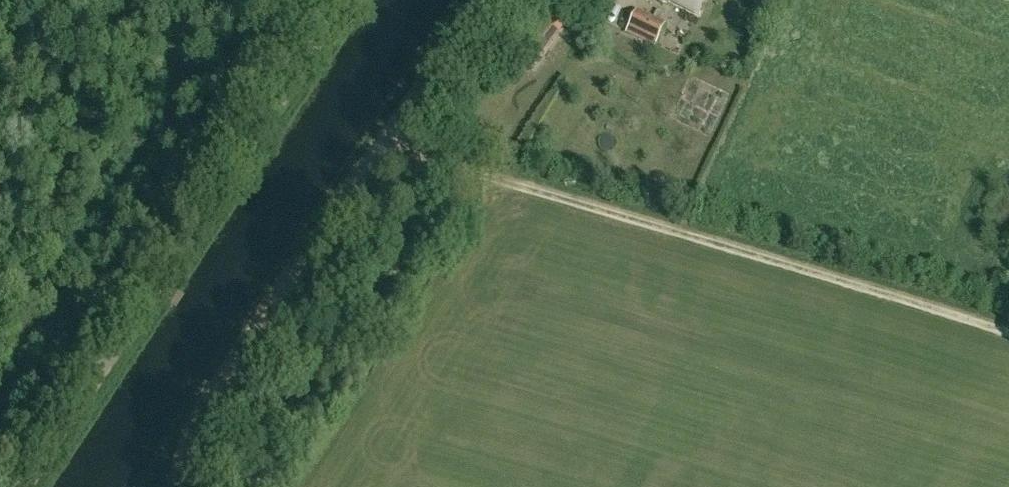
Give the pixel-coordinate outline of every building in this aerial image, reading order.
[(699,13),(706,0),(673,0),(699,13)] [(540,56),(565,23),(538,3),(514,35),(540,56)] [(655,16),(637,8),(628,26),(657,40),(666,20),(661,18),(655,16)] [(658,10),(655,16),(661,18),(664,13),(658,10)]
